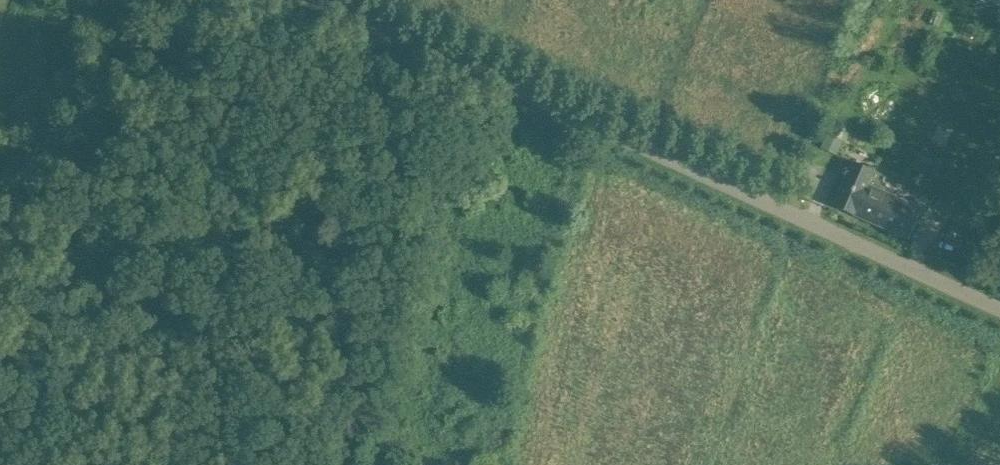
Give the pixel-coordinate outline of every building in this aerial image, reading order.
[(825,154),(815,149),(810,159),(821,164),(825,154)] [(933,176),(942,159),(922,149),(914,166),(933,176)] [(872,170),(871,170),(853,162),(834,205),(908,238),(921,208),(866,184),(872,170)]
